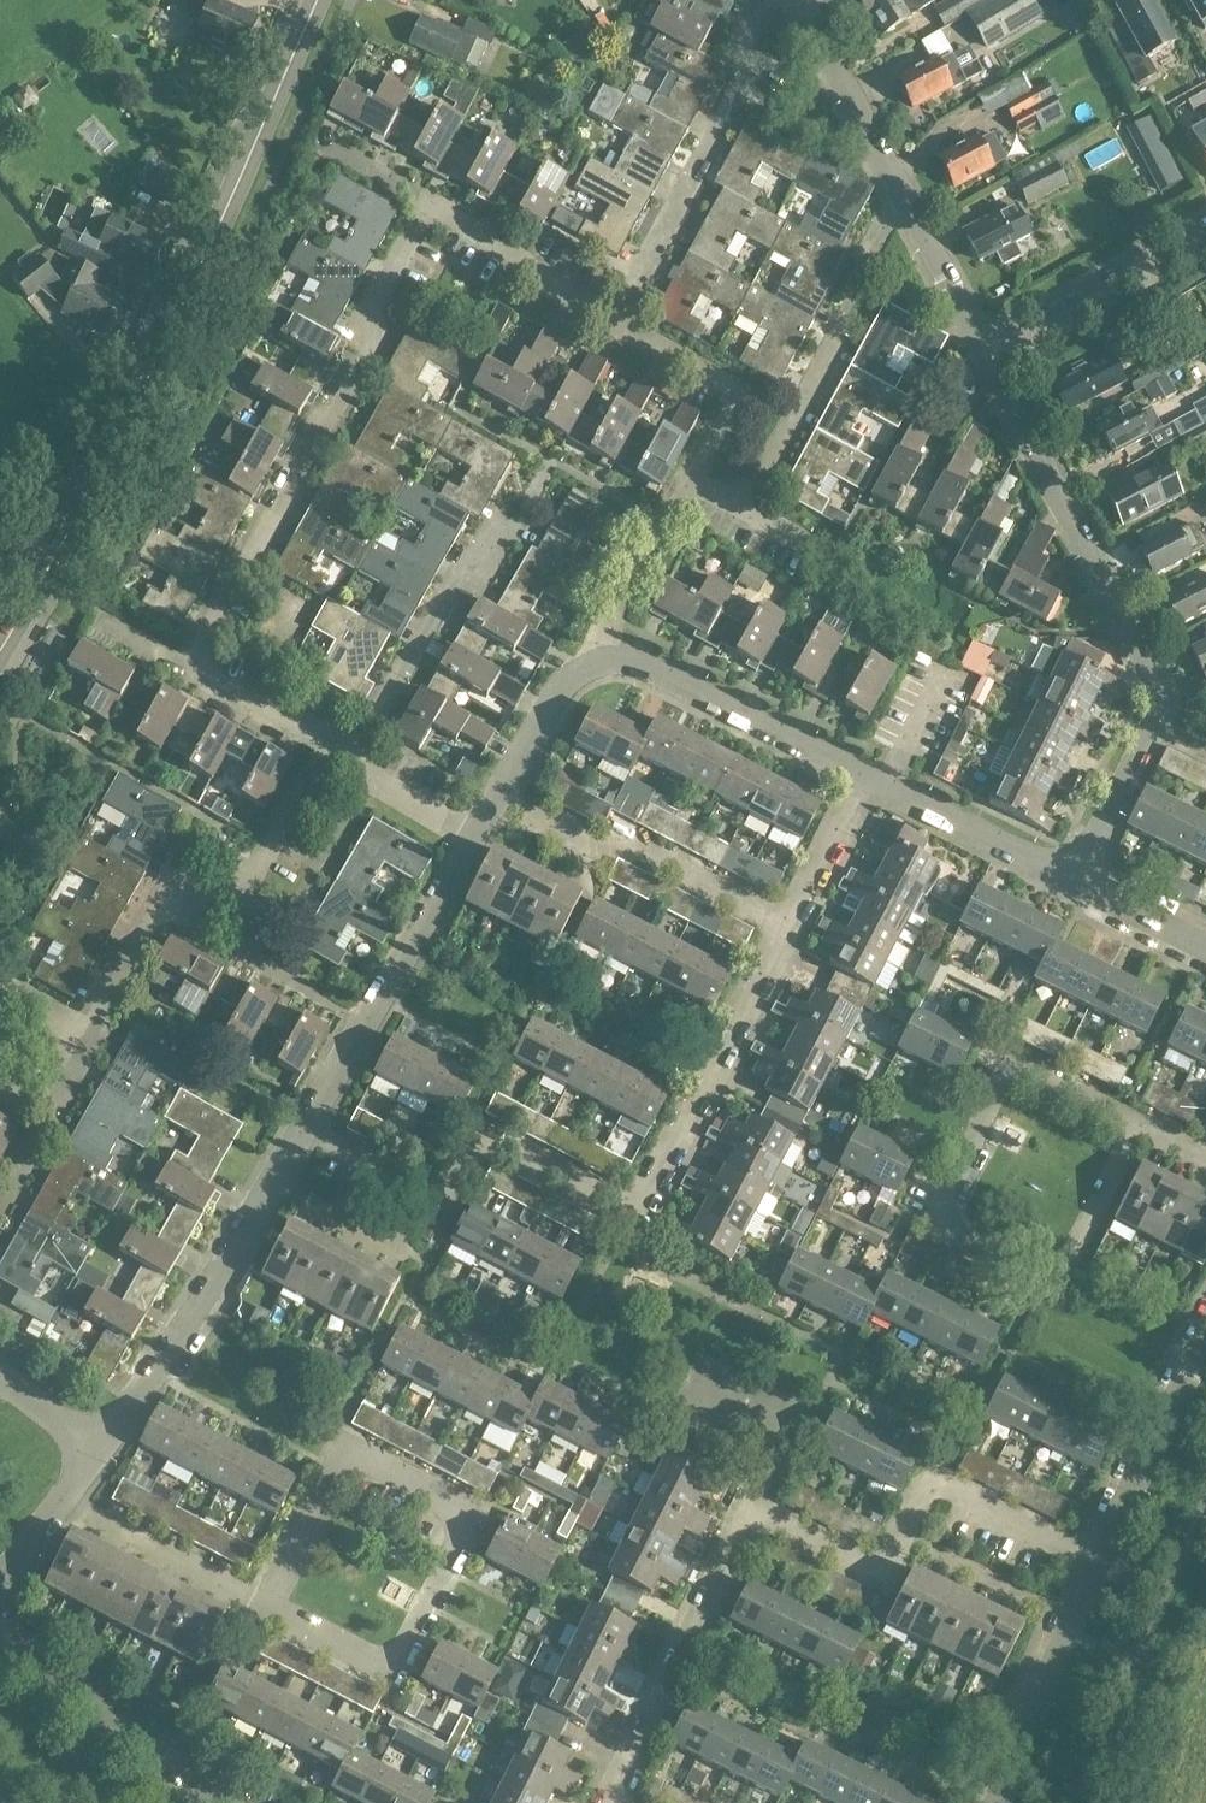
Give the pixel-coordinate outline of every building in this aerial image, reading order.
[(210,46),(221,51),(226,48),(241,54),(255,21),(218,4),(220,0),(187,0),(185,5),(200,11),(203,18),(195,35),(209,41),(210,46)] [(637,22),(659,35),(698,55),(719,18),(725,21),(733,6),(722,0),(680,0),(674,12),(651,0),(649,0),(637,22)] [(871,16),(871,15),(895,0),(858,0),(868,17),(871,16)] [(871,16),(884,36),(919,14),(941,0),(895,0),(871,15),(871,16)] [(979,6),(976,0),(949,0),(934,9),(945,28),(967,15),(980,7),(979,6)] [(979,6),(980,7),(967,15),(987,49),(1039,18),(1054,9),(1049,0),(990,0),(979,6)] [(1127,5),(1117,10),(1139,49),(1138,50),(1124,57),(1138,83),(1153,74),(1148,65),(1145,61),(1174,45),(1157,14),(1160,12),(1154,0),(1127,0),(1125,1),(1127,5)] [(1183,1),(1190,13),(1193,11),(1205,31),(1205,30),(1205,0),(1185,0),(1183,1)] [(477,40),(491,46),(497,32),(469,20),(463,33),(438,22),(437,25),(422,19),(410,45),(451,63),(452,61),(465,67),(477,40)] [(579,28),(558,42),(570,60),(591,45),(579,28)] [(667,102),(632,83),(625,97),(648,109),(687,132),(722,68),(704,58),(704,59),(698,55),(659,35),(644,63),(678,82),(667,102)] [(934,60),(897,80),(912,109),(948,90),(949,91),(964,83),(963,82),(981,72),(975,60),(957,69),(949,54),(935,62),(934,60)] [(1020,135),(1037,125),(1040,131),(1061,119),(1051,100),(1033,109),(1026,96),(1030,94),(1021,76),(978,99),(987,117),(1005,107),(1020,135)] [(379,146),(395,117),(397,116),(410,92),(386,79),(373,103),(342,86),(325,117),(341,125),(344,119),(381,140),(378,146),(379,146)] [(426,132),(397,116),(395,117),(379,146),(393,154),(397,148),(435,169),(431,175),(432,176),(449,145),(479,91),(453,79),(442,98),(455,105),(450,115),(439,108),(426,132)] [(13,91),(21,107),(35,99),(27,84),(13,91)] [(667,169),(687,132),(648,109),(625,97),(604,85),(588,114),(632,138),(613,173),(613,174),(652,195),(667,169)] [(1188,102),(1193,111),(1205,104),(1201,95),(1188,102)] [(795,185),(811,155),(748,120),(719,174),(713,185),(723,191),(754,207),(755,206),(762,193),(750,186),(757,173),(761,166),(774,173),(795,185)] [(1205,161),(1205,129),(1193,136),(1205,161)] [(978,143),(976,139),(939,159),(954,188),(991,168),(992,170),(1006,162),(992,135),(978,143)] [(479,161),(449,145),(432,176),(447,183),(450,177),(487,198),(484,204),(485,204),(503,174),(515,150),(491,137),(479,161)] [(799,231),(839,253),(874,189),(811,155),(795,185),(829,203),(818,223),(806,217),(799,230),(799,231)] [(652,195),(613,174),(613,173),(590,160),(574,189),(608,208),(597,229),(572,215),(565,229),(577,237),(617,259),(652,195)] [(1028,206),(1068,187),(1056,164),(1017,183),(1028,206)] [(161,165),(149,192),(178,205),(190,178),(161,165)] [(500,212),(503,206),(542,227),(568,179),(544,166),(532,189),(503,174),(485,204),(500,212)] [(332,238),(324,251),(364,274),(400,210),(337,175),(321,205),(355,224),(343,244),(332,238)] [(754,207),(723,191),(688,254),(728,276),(729,275),(737,261),(726,255),(737,234),(770,253),(787,224),(755,206),(754,207)] [(999,215),(981,224),(983,228),(966,237),(979,262),(997,253),(1003,266),(1020,257),(1014,245),(1013,244),(1027,237),(1012,209),(999,216),(999,215)] [(150,272),(164,241),(149,235),(151,230),(134,223),(132,227),(112,218),(98,248),(67,235),(59,253),(107,275),(115,256),(150,272)] [(774,300),(813,322),(848,258),(839,253),(799,231),(799,230),(787,224),(770,253),(805,272),(794,292),(782,285),(774,299),(774,300)] [(303,239),(316,246),(320,238),(318,230),(311,225),(303,239)] [(280,291),(272,305),(329,336),(364,274),(324,251),(316,246),(303,239),(302,239),(286,268),(309,280),(297,301),(280,291)] [(29,301),(57,279),(39,256),(34,260),(29,253),(17,262),(22,269),(11,278),(29,301)] [(693,339),(702,324),(690,318),(701,298),(736,317),(752,287),(729,275),(728,276),(688,254),(653,317),(693,339)] [(59,286),(72,293),(62,313),(105,334),(121,302),(91,287),(98,273),(71,261),(59,286)] [(769,335),(758,355),(747,349),(739,364),(779,386),(813,322),(774,300),(774,299),(752,287),(736,317),(769,335)] [(896,391),(903,378),(887,369),(898,349),(932,367),(948,338),(885,303),(850,368),(894,392),(896,391)] [(340,342),(329,336),(272,305),(270,304),(257,327),(302,352),(286,381),(286,382),(310,396),(316,399),(325,384),(319,381),(340,342)] [(1176,304),(1154,317),(1165,337),(1187,324),(1176,304)] [(498,339),(512,313),(497,305),(483,331),(498,339)] [(428,363),(463,382),(479,353),(415,318),(389,364),(399,369),(390,386),(421,403),(429,389),(417,382),(428,363)] [(1133,321),(1099,340),(1109,358),(1112,363),(1113,362),(1146,344),(1133,321)] [(533,389),(560,340),(544,331),(530,356),(523,352),(510,376),(485,362),(472,388),(518,413),(533,389)] [(1176,352),(1151,365),(1159,380),(1166,377),(1184,367),(1176,352)] [(565,439),(579,414),(580,414),(607,364),(591,355),(576,382),(568,377),(555,401),(533,389),(518,413),(565,439)] [(1060,412),(1065,411),(1067,414),(1100,397),(1124,385),(1113,362),(1112,363),(1109,358),(1086,369),(1085,367),(1072,374),(1074,378),(1053,388),(1060,401),(1056,405),(1060,412)] [(954,392),(973,384),(965,365),(946,373),(954,392)] [(289,434),(310,396),(286,382),(286,381),(262,368),(249,391),(274,404),(258,433),(288,451),(295,437),(289,434)] [(856,453),(857,452),(864,438),(852,432),(863,412),(898,431),(914,401),(896,391),(894,392),(850,368),(815,431),(856,453)] [(1175,395),(1166,377),(1159,380),(1144,389),(1152,403),(1159,400),(1161,403),(1175,395)] [(603,427),(580,414),(579,414),(565,439),(612,464),(626,440),(653,390),(636,381),(621,407),(615,404),(603,427)] [(391,453),(402,433),(436,452),(453,421),(421,403),(390,386),(354,450),(394,473),(395,472),(402,459),(391,453)] [(649,452),(626,440),(612,464),(659,490),(685,441),(686,442),(700,416),(683,406),(669,432),(662,428),(649,452)] [(1132,407),(1098,425),(1114,456),(1149,438),(1148,437),(1161,431),(1150,409),(1137,416),(1132,407)] [(1195,412),(1171,424),(1179,439),(1180,438),(1202,427),(1195,412)] [(515,456),(453,421),(436,452),(470,470),(459,491),(447,484),(440,497),(440,498),(479,520),(515,456)] [(287,451),(288,451),(258,433),(257,434),(234,422),(221,444),(245,457),(229,486),(252,500),(258,504),(266,489),(260,486),(281,448),(287,451)] [(931,501),(931,502),(919,525),(964,549),(965,549),(978,528),(978,526),(956,514),(969,490),(962,486),(992,431),(975,422),(960,450),(959,450),(931,501)] [(919,525),(931,502),(931,501),(908,488),(921,464),(915,461),(930,434),(913,425),(873,499),(919,525)] [(1180,438),(1188,455),(1205,445),(1205,425),(1202,427),(1180,438)] [(863,495),(880,464),(857,452),(856,453),(815,431),(780,495),(821,517),(829,503),(817,497),(828,476),(863,495)] [(347,510),(357,491),(391,510),(408,479),(395,472),(394,473),(354,450),(345,445),(309,508),(349,531),(351,531),(358,517),(347,510)] [(1108,492),(1148,470),(1142,459),(1102,480),(1108,492)] [(186,527),(178,541),(217,563),(252,500),(229,486),(190,465),(174,494),(208,512),(197,533),(186,527)] [(1131,490),(1109,501),(1123,528),(1181,498),(1165,466),(1129,485),(1131,490)] [(415,548),(403,542),(395,556),(395,557),(435,579),(470,515),(479,520),(440,498),(440,497),(408,479),(391,510),(426,529),(415,548)] [(536,554),(575,576),(577,576),(585,562),(573,555),(584,535),(618,554),(634,525),(572,490),(536,552),(536,554)] [(999,599),(1012,575),(1011,574),(989,562),(1002,539),(995,535),(1010,508),(992,499),(978,526),(978,528),(965,549),(964,549),(951,572),(999,599)] [(356,572),(373,543),(351,531),(349,531),(309,508),(274,572),(315,594),(323,580),(311,574),(323,553),(356,572)] [(517,523),(513,534),(534,540),(537,529),(517,523)] [(1049,563),(1042,560),(1055,535),(1038,526),(1011,574),(1012,575),(999,599),(1046,624),(1059,600),(1036,587),(1049,563)] [(1160,537),(1161,541),(1140,551),(1146,563),(1144,567),(1147,574),(1152,574),(1153,578),(1190,559),(1189,559),(1204,552),(1191,526),(1177,533),(1176,530),(1160,537)] [(183,627),(217,563),(178,541),(155,528),(139,557),(173,575),(162,596),(160,595),(150,590),(142,604),(183,627)] [(395,556),(373,543),(356,572),(391,591),(380,611),(368,604),(360,618),(360,620),(390,636),(390,638),(399,643),(435,579),(395,557),(395,556)] [(535,636),(543,621),(531,614),(542,594),(577,613),(593,585),(577,576),(575,576),(536,554),(536,552),(531,549),(495,612),(495,613),(535,636)] [(720,614),(733,590),(709,576),(696,600),(666,583),(649,614),(665,623),(668,617),(706,637),(720,613),(720,614)] [(1166,600),(1180,626),(1205,613),(1205,580),(1201,582),(1166,600)] [(374,687),(365,682),(390,638),(390,636),(360,620),(360,618),(328,600),(312,629),(334,642),(314,678),(364,705),(374,687)] [(535,636),(495,613),(495,612),(478,602),(452,649),(474,662),(476,663),(490,639),(513,653),(517,646),(543,661),(552,646),(535,636)] [(811,696),(827,666),(829,667),(856,616),(832,603),(805,654),(776,638),(775,637),(758,667),(773,675),(777,669),(814,690),(811,696)] [(758,667),(775,637),(776,638),(786,620),(761,606),(748,629),(720,614),(720,613),(706,637),(702,644),(717,652),(721,646),(758,667)] [(106,722),(119,699),(136,669),(135,668),(131,675),(94,654),(98,647),(83,639),(66,668),(96,686),(83,709),(106,722)] [(1124,687),(1097,673),(1104,658),(1072,641),(1064,656),(1053,651),(1041,676),(1051,681),(1095,703),(1102,688),(1119,696),(1124,687)] [(994,655),(972,643),(961,665),(977,673),(979,670),(985,673),(990,662),(1005,670),(1010,660),(995,652),(994,655)] [(1205,681),(1205,644),(1192,651),(1205,681)] [(450,708),(463,686),(486,700),(490,693),(516,707),(525,691),(476,663),(474,662),(452,649),(425,695),(428,697),(449,709),(450,708)] [(826,704),(829,698),(868,720),(895,672),(871,659),(858,683),(829,667),(827,666),(811,696),(826,704)] [(188,698),(184,705),(146,683),(150,677),(136,669),(119,699),(148,716),(135,739),(158,752),(172,729),(188,698)] [(993,683),(983,678),(982,680),(971,702),(981,707),(993,683)] [(1087,718),(1095,703),(1051,681),(1039,706),(1099,735),(1104,726),(1087,718)] [(449,709),(428,697),(425,695),(421,693),(395,739),(419,752),(432,729),(456,743),(460,736),(485,750),(495,733),(450,708),(449,709)] [(202,706),(188,698),(172,729),(200,745),(187,769),(210,782),(236,734),(199,713),(202,706)] [(1024,723),(1022,727),(1070,751),(1078,736),(1094,745),(1099,735),(1039,706),(1029,725),(1024,723)] [(576,746),(603,761),(623,724),(595,710),(576,746)] [(966,711),(958,726),(969,731),(976,716),(966,711)] [(640,758),(666,771),(685,735),(658,721),(649,738),(650,738),(640,758)] [(649,738),(623,724),(603,761),(631,775),(640,758),(650,738),(649,738)] [(950,742),(961,747),(969,731),(958,726),(950,742)] [(211,782),(224,759),(253,775),(240,798),(263,812),(290,765),(251,742),(255,736),(240,727),(236,734),(210,782),(211,782)] [(1063,767),(1070,751),(1022,727),(1020,732),(1024,734),(1014,754),(1075,784),(1079,775),(1063,767)] [(685,735),(666,771),(693,785),(712,749),(685,735)] [(1178,754),(1167,748),(1156,769),(1167,775),(1178,754)] [(712,749),(693,785),(720,800),(739,763),(712,749)] [(1004,774),(1000,772),(998,776),(1002,778),(1046,800),(1053,785),(1070,794),(1075,784),(1014,754),(1004,774)] [(941,760),(933,776),(944,781),(952,766),(941,760)] [(739,763),(720,800),(747,814),(766,778),(739,763)] [(113,837),(105,851),(144,874),(180,811),(118,776),(101,804),(136,824),(125,844),(113,837)] [(774,828),(793,792),(766,778),(747,814),(774,828)] [(1050,834),(1055,824),(1038,815),(1046,800),(1002,778),(989,804),(1050,834)] [(569,784),(558,779),(547,800),(558,806),(569,784)] [(1148,850),(1151,851),(1174,804),(1146,790),(1127,828),(1153,841),(1148,850)] [(611,812),(621,817),(632,796),(622,791),(613,808),(611,812)] [(801,842),(820,806),(793,792),(774,828),(801,842)] [(235,809),(218,800),(210,813),(227,823),(235,809)] [(603,829),(611,812),(613,808),(603,802),(592,823),(603,829)] [(1201,818),(1174,804),(1151,851),(1153,852),(1158,843),(1183,855),(1201,818)] [(653,833),(664,839),(675,819),(664,813),(653,833)] [(1201,818),(1183,855),(1205,866),(1205,820),(1201,818)] [(675,845),(686,824),(675,819),(664,839),(675,845)] [(375,907),(383,892),(370,885),(382,865),(416,885),(433,856),(371,820),(335,883),(375,907)] [(919,857),(926,843),(885,821),(872,845),(890,855),(882,870),(928,893),(939,872),(939,868),(919,857)] [(109,937),(144,874),(105,851),(82,838),(66,867),(101,887),(90,907),(78,900),(70,914),(109,937)] [(718,841),(707,862),(718,868),(729,847),(718,841)] [(728,873),(739,852),(729,847),(718,868),(728,873)] [(494,850),(465,905),(487,917),(516,862),(494,850)] [(537,873),(516,862),(487,917),(509,929),(537,873)] [(635,895),(646,875),(635,869),(625,889),(635,895)] [(773,870),(762,890),(772,896),(783,875),(773,870)] [(846,882),(852,885),(912,916),(922,896),(926,898),(928,893),(882,870),(874,885),(858,877),(858,876),(852,872),(846,882)] [(530,940),(559,885),(537,873),(509,929),(530,940)] [(906,938),(901,936),(912,916),(852,885),(846,882),(843,880),(838,889),(863,903),(855,918),(903,943),(906,938)] [(397,919),(375,907),(335,883),(298,946),(338,969),(346,954),(335,948),(347,927),(381,947),(397,919)] [(651,903),(662,909),(673,889),(662,883),(651,903)] [(582,897),(559,885),(530,940),(553,952),(582,897)] [(980,889),(961,926),(989,939),(1007,902),(980,889)] [(678,917),(690,923),(700,903),(689,897),(678,917)] [(70,914),(47,901),(30,930),(53,943),(33,978),(73,1000),(109,937),(70,914)] [(1007,902),(989,939),(1016,953),(1035,916),(1007,902)] [(576,940),(603,955),(623,918),(595,904),(576,940)] [(705,931),(716,937),(727,917),(716,911),(705,931)] [(1055,945),(1063,929),(1035,916),(1016,953),(1042,966),(1043,966),(1054,944),(1055,945)] [(603,955),(631,969),(650,932),(623,918),(603,955)] [(831,923),(826,933),(886,965),(896,945),(901,947),(903,943),(855,918),(848,932),(831,923)] [(733,946),(743,951),(754,931),(743,925),(733,946)] [(631,969),(658,983),(677,946),(650,932),(631,969)] [(838,971),(831,985),(866,1003),(886,965),(826,933),(821,943),(838,952),(830,967),(838,971)] [(195,1018),(208,995),(225,965),(224,964),(221,970),(184,949),(187,942),(172,934),(155,965),(184,981),(171,1005),(195,1018)] [(1043,966),(1042,966),(1035,980),(1063,994),(1081,958),(1055,945),(1054,944),(1043,966)] [(677,946),(658,983),(685,997),(704,961),(677,946)] [(1081,958),(1063,994),(1090,1008),(1108,971),(1081,958)] [(712,1011),(731,975),(704,961),(685,997),(712,1011)] [(942,963),(933,982),(943,987),(952,968),(942,963)] [(248,1049),(261,1025),(277,994),(273,1000),(260,992),(236,979),(239,973),(225,965),(208,995),(237,1012),(224,1036),(248,1049)] [(959,971),(954,980),(974,990),(979,981),(959,971)] [(1090,1008),(1118,1021),(1136,985),(1108,971),(1090,1008)] [(923,1002),(933,1007),(943,987),(933,982),(923,1002)] [(985,984),(981,993),(1001,1003),(1006,994),(985,984)] [(817,994),(808,1009),(791,1000),(786,1009),(846,1041),(859,1016),(866,1003),(831,985),(824,997),(817,994)] [(1145,1035),(1163,999),(1136,985),(1118,1021),(1145,1035)] [(291,1002),(277,994),(261,1025),(289,1042),(276,1066),(299,1079),(327,1031),(288,1008),(291,1002)] [(969,1023),(979,1028),(991,1006),(980,1001),(969,1023)] [(786,1009),(775,1003),(770,1012),(781,1019),(782,1018),(786,1009)] [(836,1060),(846,1041),(786,1009),(782,1018),(799,1027),(791,1043),(838,1067),(840,1063),(836,1060)] [(1169,1048),(1196,1061),(1205,1042),(1205,1020),(1187,1011),(1169,1048)] [(898,1051),(926,1065),(944,1028),(916,1014),(898,1051)] [(1028,1020),(1018,1015),(1007,1035),(1017,1040),(1035,1049),(1045,1029),(1028,1020)] [(514,1060),(541,1074),(560,1037),(533,1023),(514,1060)] [(135,1024),(99,1087),(140,1110),(147,1096),(135,1089),(147,1069),(182,1088),(198,1059),(135,1024)] [(972,1042),(944,1028),(926,1065),(954,1078),(972,1042)] [(587,1052),(560,1037),(541,1074),(568,1088),(587,1052)] [(1052,1058),(1062,1063),(1072,1042),(1062,1037),(1052,1058)] [(375,1076),(403,1091),(422,1054),(394,1039),(375,1076)] [(749,1052),(761,1058),(766,1049),(754,1042),(749,1052)] [(1062,1063),(1073,1068),(1083,1047),(1072,1042),(1062,1063)] [(1196,1061),(1205,1066),(1205,1042),(1196,1061)] [(766,1049),(761,1058),(820,1089),(831,1070),(835,1072),(838,1067),(791,1043),(783,1058),(766,1049)] [(614,1066),(587,1052),(568,1088),(595,1102),(614,1066)] [(449,1068),(422,1054),(403,1091),(430,1105),(449,1068)] [(773,1096),(766,1109),(800,1127),(820,1089),(761,1058),(754,1072),(771,1081),(765,1092),(773,1096)] [(1118,1065),(1108,1086),(1117,1090),(1128,1070),(1118,1065)] [(641,1080),(614,1066),(595,1102),(622,1116),(641,1080)] [(476,1082),(449,1068),(430,1105),(457,1119),(476,1082)] [(669,1094),(641,1080),(622,1116),(650,1131),(669,1094)] [(1141,1102),(1151,1107),(1161,1087),(1151,1082),(1141,1102)] [(163,1123),(140,1110),(99,1087),(64,1150),(104,1173),(112,1159),(100,1152),(111,1132),(146,1152),(163,1123)] [(179,1091),(162,1120),(198,1140),(186,1160),(174,1154),(167,1167),(207,1189),(242,1127),(179,1091)] [(513,1103),(502,1123),(513,1129),(524,1109),(513,1103)] [(1195,1104),(1186,1125),(1196,1130),(1205,1109),(1195,1104)] [(746,1128),(729,1119),(721,1134),(711,1129),(711,1130),(780,1166),(800,1127),(766,1109),(759,1122),(752,1119),(746,1128)] [(1205,1109),(1196,1130),(1205,1134),(1205,1109)] [(368,1115),(357,1110),(346,1131),(357,1136),(368,1115)] [(540,1117),(529,1138),(540,1143),(550,1123),(540,1117)] [(17,1130),(0,1121),(0,1160),(17,1130)] [(385,1124),(374,1145),(384,1150),(395,1130),(385,1124)] [(733,1153),(725,1168),(772,1192),(774,1188),(770,1186),(780,1166),(711,1130),(706,1138),(733,1153)] [(840,1167),(868,1181),(886,1144),(859,1130),(840,1167)] [(577,1136),(566,1131),(556,1152),(567,1158),(577,1136)] [(411,1138),(400,1159),(411,1164),(422,1144),(411,1138)] [(896,1195),(914,1158),(886,1144),(868,1181),(896,1195)] [(604,1150),(594,1145),(583,1166),(594,1171),(604,1150)] [(64,1150),(28,1214),(69,1236),(76,1222),(64,1216),(76,1195),(111,1215),(127,1186),(104,1173),(64,1150)] [(621,1159),(611,1180),(621,1185),(632,1164),(621,1159)] [(176,1205),(154,1243),(179,1257),(214,1194),(207,1189),(167,1167),(166,1167),(153,1160),(149,1167),(162,1175),(153,1191),(176,1205)] [(492,1192),(503,1171),(493,1166),(482,1186),(492,1192)] [(1142,1166),(1114,1223),(1136,1234),(1165,1178),(1142,1166)] [(717,1183),(690,1169),(685,1178),(695,1184),(755,1215),(766,1194),(770,1196),(772,1192),(725,1168),(717,1183)] [(834,1178),(825,1198),(835,1203),(844,1183),(834,1178)] [(1186,1189),(1165,1178),(1136,1234),(1158,1245),(1186,1189)] [(707,1202),(700,1216),(747,1241),(749,1236),(745,1233),(755,1215),(695,1184),(690,1193),(707,1202)] [(526,1209),(536,1214),(547,1193),(536,1188),(526,1209)] [(1158,1245),(1180,1256),(1205,1203),(1205,1199),(1186,1189),(1158,1245)] [(557,1199),(547,1193),(536,1214),(546,1220),(557,1199)] [(825,1223),(835,1203),(825,1198),(815,1218),(825,1223)] [(879,1229),(890,1208),(880,1202),(869,1224),(879,1229)] [(1180,1256),(1203,1267),(1205,1261),(1205,1203),(1180,1256)] [(471,1208),(452,1245),(478,1259),(498,1222),(471,1208)] [(443,1219),(428,1211),(415,1237),(430,1245),(443,1219)] [(0,1264),(0,1282),(19,1292),(11,1306),(48,1327),(56,1313),(33,1300),(41,1286),(29,1279),(40,1259),(75,1278),(92,1249),(69,1236),(28,1214),(0,1264)] [(580,1237),(590,1243),(601,1222),(590,1216),(580,1237)] [(744,1245),(747,1241),(700,1216),(692,1232),(665,1218),(660,1227),(729,1264),(740,1243),(744,1245)] [(834,1227),(852,1236),(856,1227),(838,1218),(834,1227)] [(525,1237),(498,1222),(478,1259),(505,1273),(525,1237)] [(261,1279),(283,1291),(312,1235),(290,1223),(261,1279)] [(142,1266),(119,1307),(143,1320),(179,1257),(154,1243),(131,1230),(118,1253),(142,1266)] [(879,1250),(884,1240),(863,1230),(859,1240),(879,1250)] [(920,1239),(910,1233),(899,1255),(909,1260),(920,1239)] [(334,1246),(312,1235),(283,1291),(305,1302),(334,1246)] [(525,1237),(505,1273),(532,1287),(552,1251),(525,1237)] [(590,1243),(580,1237),(572,1252),(583,1258),(590,1243)] [(305,1302),(327,1314),(356,1257),(334,1246),(305,1302)] [(579,1265),(552,1251),(532,1287),(559,1302),(579,1265)] [(798,1253),(779,1290),(807,1303),(825,1267),(798,1253)] [(943,1278),(953,1283),(964,1261),(954,1256),(943,1278)] [(378,1268),(356,1257),(327,1314),(349,1325),(378,1268)] [(771,1274),(782,1279),(788,1266),(778,1261),(771,1274)] [(964,1288),(975,1266),(964,1261),(953,1283),(964,1288)] [(853,1280),(825,1267),(807,1303),(834,1317),(853,1280)] [(400,1280),(378,1268),(349,1325),(371,1336),(400,1280)] [(871,1314),(897,1327),(915,1291),(887,1277),(879,1294),(880,1294),(870,1314),(871,1314)] [(880,1294),(879,1294),(853,1280),(834,1317),(862,1331),(871,1314),(870,1314),(880,1294)] [(143,1320),(119,1307),(78,1283),(60,1315),(78,1325),(83,1316),(106,1330),(83,1371),(107,1384),(143,1320)] [(1008,1310),(1019,1289),(1009,1283),(998,1305),(1008,1310)] [(915,1291),(897,1327),(924,1341),(942,1305),(915,1291)] [(924,1341),(951,1355),(970,1318),(942,1305),(924,1341)] [(979,1369),(997,1332),(970,1318),(951,1355),(979,1369)] [(401,1330),(382,1367),(408,1381),(428,1345),(401,1330)] [(454,1359),(428,1345),(408,1381),(435,1395),(454,1359)] [(462,1409),(481,1373),(454,1359),(435,1395),(462,1409)] [(508,1387),(481,1373),(462,1409),(489,1424),(508,1387)] [(986,1417),(1013,1431),(1032,1394),(1004,1380),(986,1417)] [(535,1401),(525,1420),(553,1435),(572,1398),(545,1384),(535,1401)] [(516,1438),(525,1420),(535,1401),(508,1387),(489,1424),(516,1438)] [(1032,1394),(1013,1431),(1008,1440),(1023,1447),(1027,1438),(1040,1445),(1059,1408),(1032,1394)] [(553,1435),(580,1449),(599,1413),(572,1398),(553,1435)] [(1040,1445),(1068,1459),(1086,1422),(1059,1408),(1040,1445)] [(159,1409),(140,1446),(167,1460),(186,1423),(159,1409)] [(607,1463),(626,1427),(599,1413),(580,1449),(607,1463)] [(389,1419),(378,1414),(367,1435),(378,1440),(389,1419)] [(816,1453),(844,1467),(862,1430),(834,1416),(816,1453)] [(1095,1472),(1114,1436),(1086,1422),(1068,1459),(1095,1472)] [(167,1460),(194,1474),(213,1438),(186,1423),(167,1460)] [(415,1433),(405,1428),(393,1449),(404,1454),(415,1433)] [(890,1443),(862,1430),(844,1467),(871,1480),(890,1443)] [(994,1451),(995,1434),(977,1433),(976,1449),(994,1451)] [(670,1449),(669,1450),(640,1436),(633,1451),(655,1462),(658,1457),(664,1460),(659,1470),(655,1467),(653,1472),(701,1496),(708,1480),(725,1489),(730,1479),(670,1449)] [(240,1452),(213,1438),(194,1474),(221,1488),(240,1452)] [(442,1447),(432,1442),(420,1463),(431,1469),(442,1447)] [(917,1457),(890,1443),(871,1480),(899,1494),(917,1457)] [(221,1488),(248,1503),(267,1466),(240,1452),(221,1488)] [(978,1457),(968,1452),(957,1473),(968,1478),(978,1457)] [(469,1461),(459,1456),(448,1477),(458,1482),(469,1461)] [(295,1481),(267,1466),(248,1503),(260,1509),(276,1517),(295,1481)] [(527,1483),(533,1473),(524,1468),(518,1478),(527,1483)] [(486,1470),(475,1491),(485,1497),(497,1475),(486,1470)] [(693,1510),(701,1496),(653,1472),(650,1477),(655,1479),(645,1498),(705,1528),(712,1532),(717,1522),(693,1510)] [(560,1487),(533,1473),(527,1483),(555,1497),(560,1487)] [(1001,1495),(1012,1500),(1022,1479),(1012,1474),(1001,1495)] [(1022,1506),(1033,1485),(1022,1479),(1012,1500),(1022,1506)] [(588,1501),(560,1487),(555,1497),(572,1506),(582,1511),(588,1501)] [(523,1488),(511,1510),(521,1515),(533,1493),(523,1488)] [(127,1510),(139,1516),(150,1495),(138,1489),(127,1510)] [(806,1516),(817,1522),(827,1501),(816,1495),(806,1516)] [(630,1516),(628,1521),(676,1545),(683,1529),(701,1538),(705,1528),(645,1498),(635,1518),(630,1516)] [(1066,1501),(1056,1523),(1068,1528),(1078,1507),(1066,1501)] [(155,1524),(166,1530),(177,1509),(166,1503),(155,1524)] [(582,1511),(572,1506),(557,1536),(567,1541),(581,1514),(582,1511)] [(855,1515),(843,1509),(833,1530),(844,1536),(855,1515)] [(182,1539),(193,1544),(204,1523),(193,1518),(182,1539)] [(668,1559),(676,1545),(628,1521),(626,1526),(630,1528),(620,1548),(680,1577),(687,1581),(692,1571),(668,1559)] [(882,1528),(871,1523),(861,1544),(871,1549),(882,1528)] [(485,1560),(513,1575),(532,1539),(504,1524),(485,1560)] [(44,1588),(66,1599),(95,1543),(73,1532),(44,1588)] [(209,1552),(220,1558),(231,1538),(220,1532),(209,1552)] [(559,1553),(532,1539),(513,1575),(540,1589),(559,1553)] [(781,1547),(770,1542),(760,1562),(771,1568),(781,1547)] [(66,1599),(88,1611),(117,1555),(95,1543),(66,1599)] [(236,1567),(247,1572),(258,1551),(247,1546),(236,1567)] [(610,1567),(606,1566),(603,1571),(612,1576),(605,1591),(611,1594),(636,1607),(644,1592),(650,1595),(659,1579),(675,1587),(680,1577),(620,1548),(610,1567)] [(110,1622),(139,1566),(117,1555),(88,1611),(110,1622)] [(804,1584),(815,1590),(825,1569),(815,1564),(804,1584)] [(110,1622),(131,1634),(160,1577),(139,1566),(110,1622)] [(825,1595),(835,1575),(825,1569),(815,1590),(825,1595)] [(884,1626),(907,1637),(935,1581),(912,1569),(884,1626)] [(153,1645),(182,1589),(160,1577),(131,1634),(153,1645)] [(929,1648),(933,1639),(957,1592),(935,1581),(907,1637),(929,1648)] [(749,1584),(732,1617),(730,1621),(758,1635),(776,1598),(749,1584)] [(203,1600),(182,1589),(153,1645),(174,1656),(203,1600)] [(589,1610),(586,1618),(579,1631),(615,1649),(639,1660),(643,1651),(627,1642),(634,1627),(628,1624),(636,1607),(611,1594),(605,1591),(596,1608),(586,1603),(584,1608),(589,1610)] [(869,1618),(880,1597),(869,1591),(858,1612),(869,1618)] [(957,1592),(933,1639),(929,1648),(951,1659),(979,1603),(957,1592)] [(804,1612),(776,1598),(758,1635),(785,1649),(804,1612)] [(203,1600),(174,1656),(196,1668),(226,1612),(203,1600)] [(1001,1614),(979,1603),(951,1659),(973,1670),(1001,1614)] [(831,1626),(804,1612),(785,1649),(813,1663),(831,1626)] [(1024,1625),(1001,1614),(973,1670),(995,1681),(1024,1625)] [(859,1639),(831,1626),(813,1663),(840,1677),(859,1639)] [(564,1648),(562,1653),(610,1676),(617,1661),(634,1670),(639,1660),(615,1649),(579,1631),(569,1651),(564,1648)] [(263,1632),(252,1653),(263,1659),(274,1638),(263,1632)] [(421,1681),(449,1696),(468,1659),(440,1645),(421,1681)] [(300,1652),(290,1646),(279,1667),(290,1673),(300,1652)] [(626,1703),(602,1691),(610,1676),(562,1653),(559,1658),(564,1660),(554,1679),(588,1696),(621,1712),(626,1703)] [(495,1673),(468,1659),(449,1696),(476,1710),(495,1673)] [(327,1666),(316,1661),(306,1681),(317,1687),(327,1666)] [(205,1703),(233,1717),(252,1681),(225,1666),(205,1703)] [(355,1680),(344,1675),(333,1695),(344,1701),(355,1680)] [(539,1697),(529,1717),(562,1733),(569,1718),(585,1726),(593,1710),(610,1719),(614,1710),(621,1713),(621,1712),(588,1696),(554,1679),(544,1699),(539,1697)] [(233,1717),(260,1731),(279,1695),(252,1681),(233,1717)] [(382,1694),(371,1689),(360,1709),(371,1715),(382,1694)] [(287,1745),(306,1709),(279,1695),(260,1731),(287,1745)] [(412,1721),(424,1700),(414,1695),(403,1716),(412,1721)] [(670,1743),(697,1757),(715,1720),(688,1706),(670,1743)] [(287,1745),(314,1759),(333,1723),(306,1709),(287,1745)] [(519,1737),(524,1739),(514,1759),(548,1776),(575,1789),(579,1780),(563,1771),(571,1755),(555,1747),(562,1733),(529,1717),(519,1737)] [(411,1729),(391,1718),(386,1728),(406,1739),(411,1729)] [(459,1718),(449,1737),(459,1742),(469,1723),(459,1718)] [(697,1757),(725,1770),(743,1734),(715,1720),(697,1757)] [(351,1754),(360,1737),(333,1723),(314,1759),(339,1773),(340,1773),(350,1753),(351,1754)] [(432,1753),(438,1743),(417,1732),(412,1742),(432,1753)] [(725,1770),(752,1784),(770,1747),(743,1734),(725,1770)] [(449,1762),(459,1742),(449,1737),(439,1756),(449,1762)] [(787,1781),(788,1781),(814,1794),(833,1757),(805,1743),(797,1761),(787,1781)] [(797,1761),(770,1747),(752,1784),(780,1798),(788,1781),(787,1781),(797,1761)] [(340,1773),(339,1773),(331,1790),(356,1802),(359,1802),(377,1767),(351,1754),(350,1753),(340,1773)] [(832,1802),(844,1802),(860,1771),(833,1757),(814,1794),(832,1802)] [(548,1776),(514,1759),(504,1779),(499,1776),(497,1781),(534,1800),(541,1802),(547,1802),(553,1790),(570,1798),(575,1789),(548,1776)] [(404,1781),(377,1767),(359,1802),(393,1802),(404,1781)] [(860,1771),(844,1802),(878,1802),(887,1784),(860,1771)] [(432,1795),(404,1781),(393,1802),(428,1802),(432,1795)] [(499,1788),(492,1802),(541,1802),(534,1800),(497,1781),(494,1786),(499,1788)] [(915,1798),(887,1784),(878,1802),(912,1802),(915,1798)] [(680,1792),(669,1787),(661,1802),(674,1802),(680,1792)]
